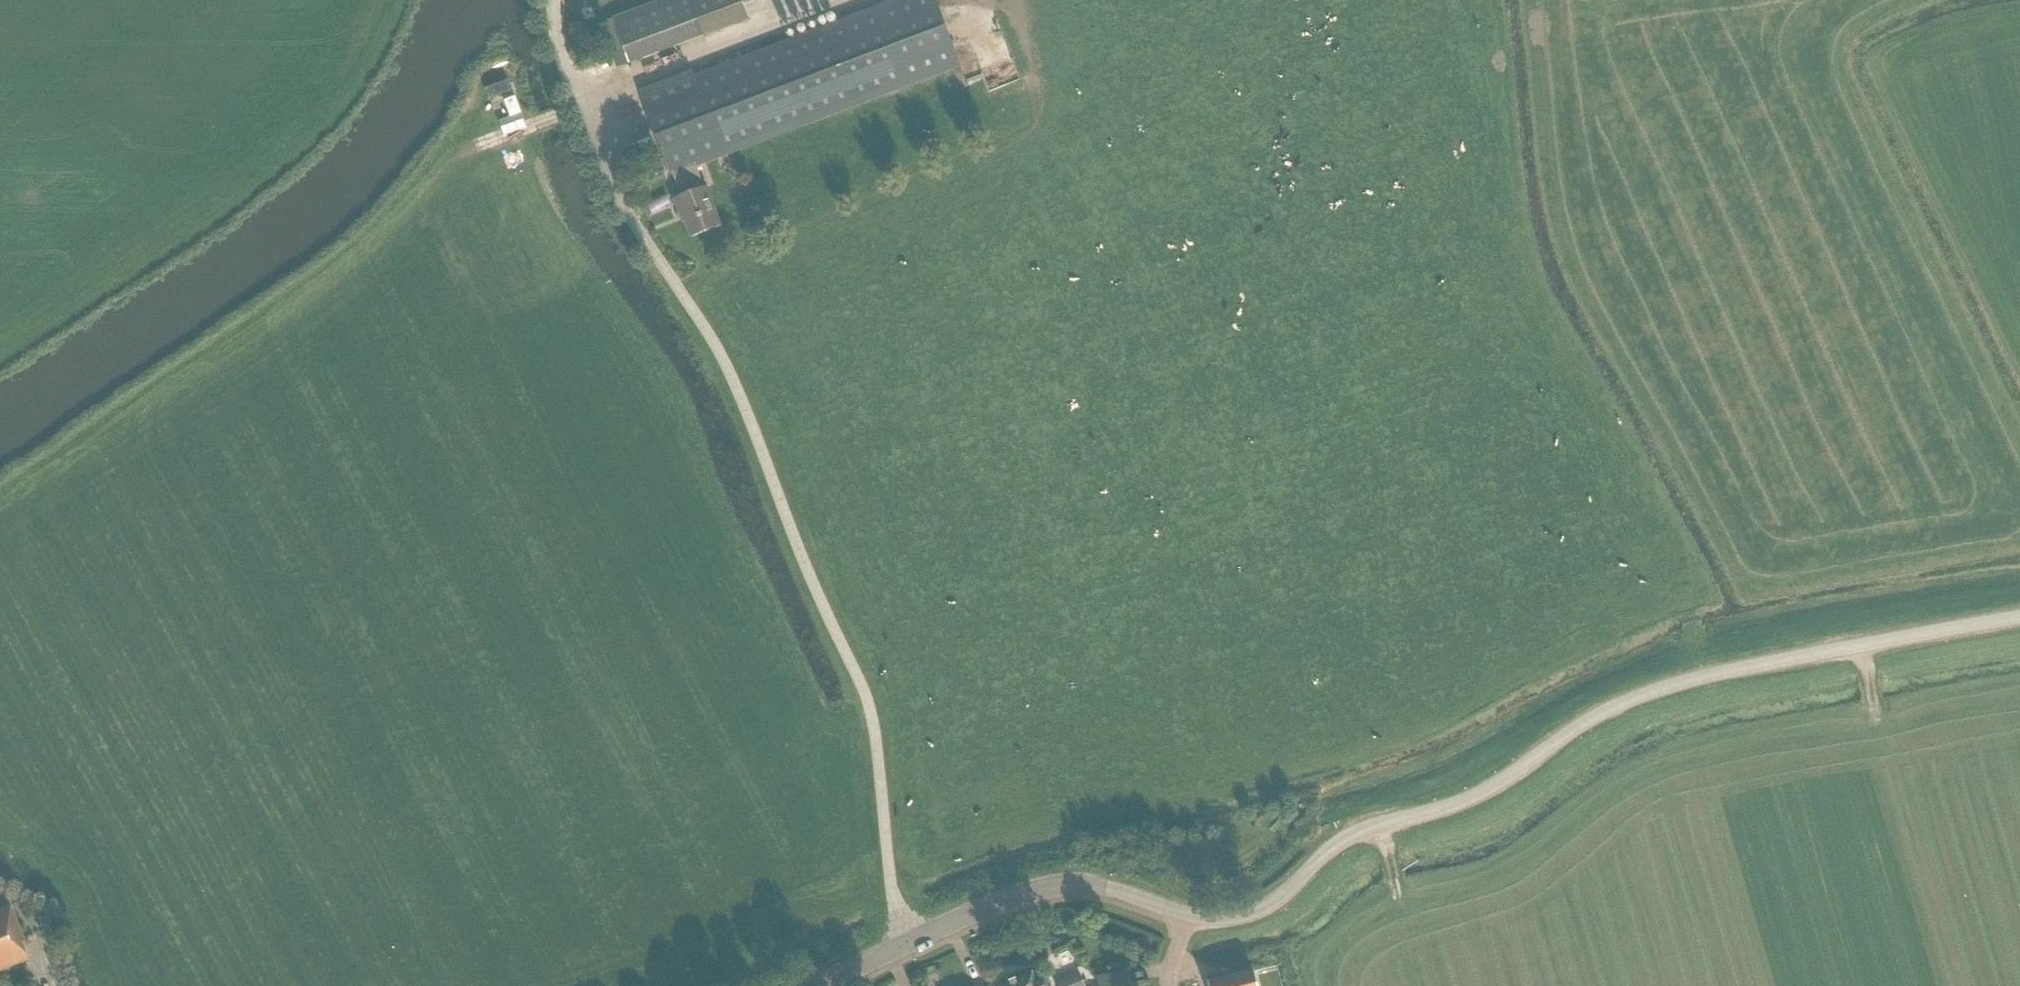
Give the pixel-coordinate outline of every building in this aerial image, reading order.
[(614,19),(631,64),(750,19),(743,0),(664,0),(614,19)] [(936,0),(903,0),(832,27),(643,98),(673,175),(674,175),(683,197),(677,200),(682,213),(684,212),(694,237),(722,226),(707,188),(706,188),(697,166),(861,104),(960,66),(936,0)] [(508,81),(486,89),(490,99),(512,92),(508,81)] [(9,906),(0,910),(0,971),(28,959),(21,943),(24,941),(9,906)] [(1079,972),(1055,983),(1056,985),(1086,985),(1079,972)] [(1254,972),(1209,983),(1210,985),(1257,985),(1254,972)] [(1045,978),(1035,982),(1033,973),(1001,985),(1048,985),(1045,978)]
